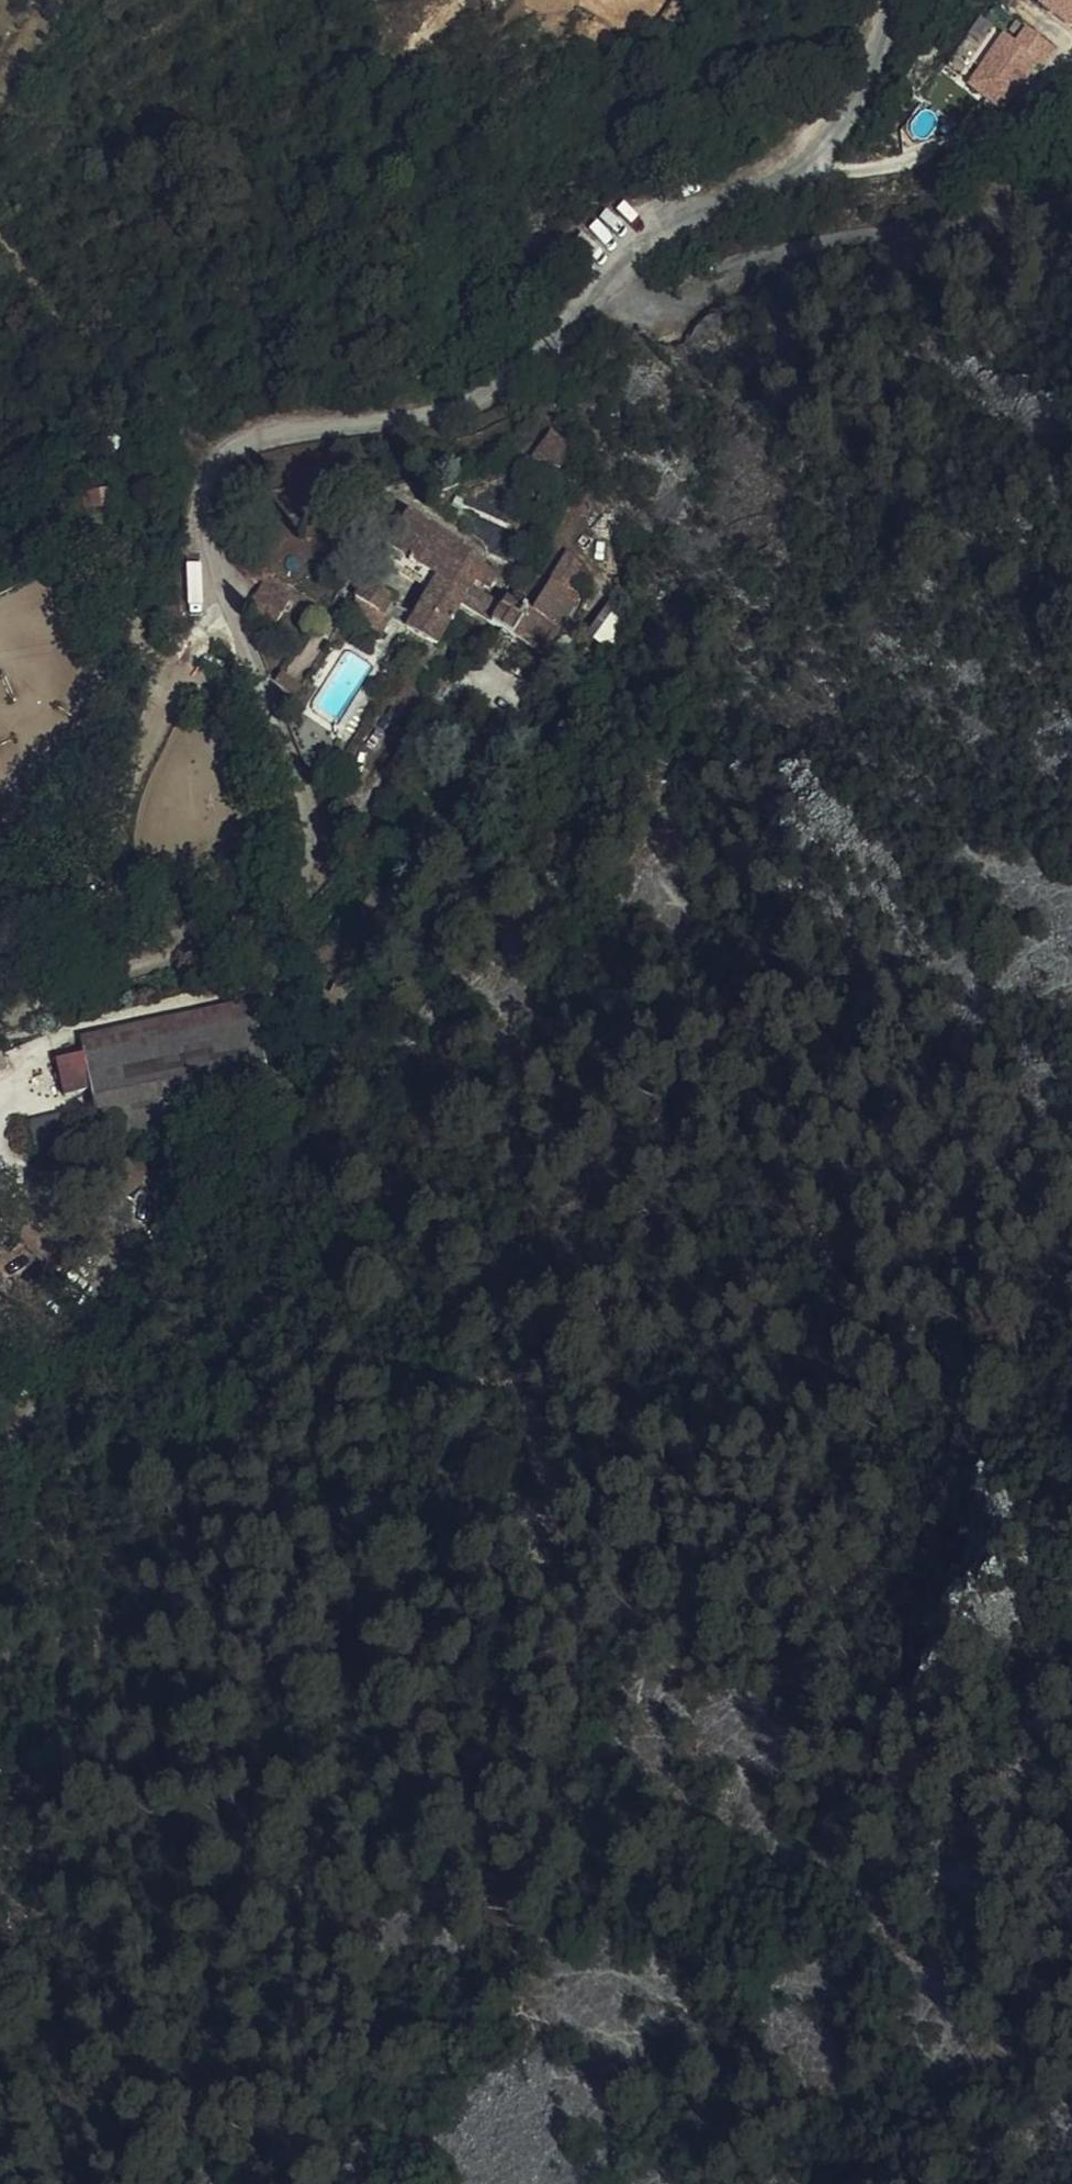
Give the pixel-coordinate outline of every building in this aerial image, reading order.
[(1039,7),(1071,29),(1071,0),(1044,0),(1039,7)] [(972,82),(999,29),(1019,39),(1026,24),(1009,16),(1004,27),(979,14),(950,71),(972,82)] [(1019,43),(1000,33),(970,90),(1013,113),(1052,41),(1027,28),(1019,43)] [(477,571),(399,525),(384,545),(369,571),(418,598),(404,624),(381,613),(384,606),(356,590),(347,606),(383,626),(430,652),(454,612),(537,661),(550,639),(540,632),(525,622),(502,608),(495,616),(463,597),(468,590),(477,571)] [(545,587),(561,597),(574,573),(560,561),(545,587)] [(490,579),(477,571),(468,590),(480,596),(490,579)] [(549,619),(559,624),(570,604),(561,597),(545,587),(533,608),(549,619)] [(277,608),(254,597),(242,617),(264,630),(277,608)] [(347,606),(336,621),(373,642),(383,626),(347,606)] [(533,608),(525,622),(540,632),(549,619),(533,608)] [(540,632),(550,639),(559,624),(549,619),(540,632)] [(121,1166),(297,1119),(297,1114),(291,1083),(284,1059),(302,1055),(290,1001),(263,1007),(265,1014),(95,1059),(100,1077),(72,1086),(82,1119),(107,1113),(113,1135),(78,1145),(75,1136),(49,1143),(57,1173),(118,1158),(121,1166)]
